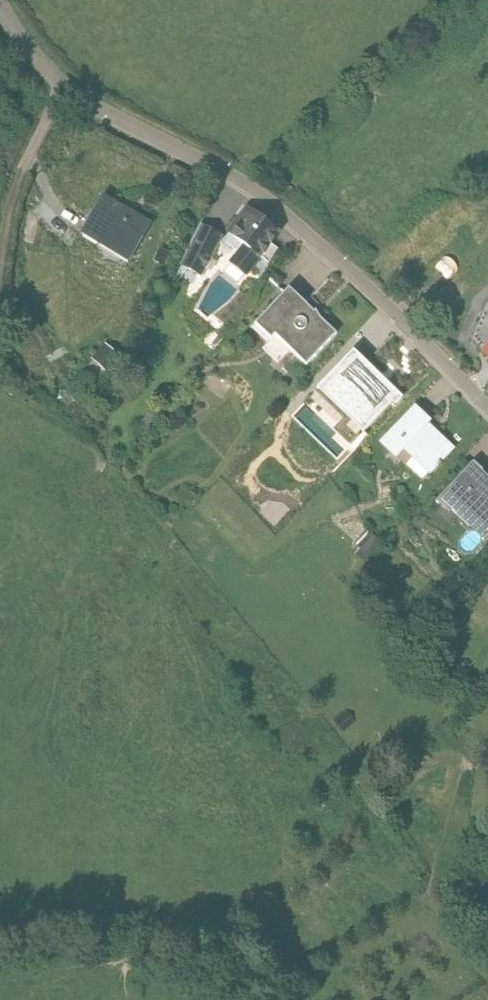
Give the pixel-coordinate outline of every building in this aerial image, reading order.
[(80,236),(100,247),(128,263),(151,223),(103,196),(80,236)] [(247,207),(235,223),(227,233),(244,246),(230,264),(246,277),(261,259),(266,264),(277,249),(270,243),(279,232),(247,207)] [(200,225),(180,267),(202,277),(223,237),(200,225)] [(289,288),(275,302),(255,324),(272,339),(275,335),(306,365),(337,333),(321,317),(316,310),(310,313),(306,317),(299,311),(306,304),(289,288)] [(107,344),(96,356),(108,367),(119,355),(107,344)] [(352,348),(312,391),(341,418),(333,427),(351,443),(390,400),(393,403),(400,394),(352,348)] [(172,392),(177,397),(184,389),(179,385),(172,392)] [(415,408),(381,445),(396,459),(404,451),(429,474),(452,448),(430,428),(429,430),(424,425),(428,420),(415,408)] [(436,501),(449,513),(454,509),(472,526),(485,538),(487,535),(487,485),(482,480),(486,475),(473,462),(436,501)] [(369,557),(381,544),(366,529),(354,542),(369,557)]
